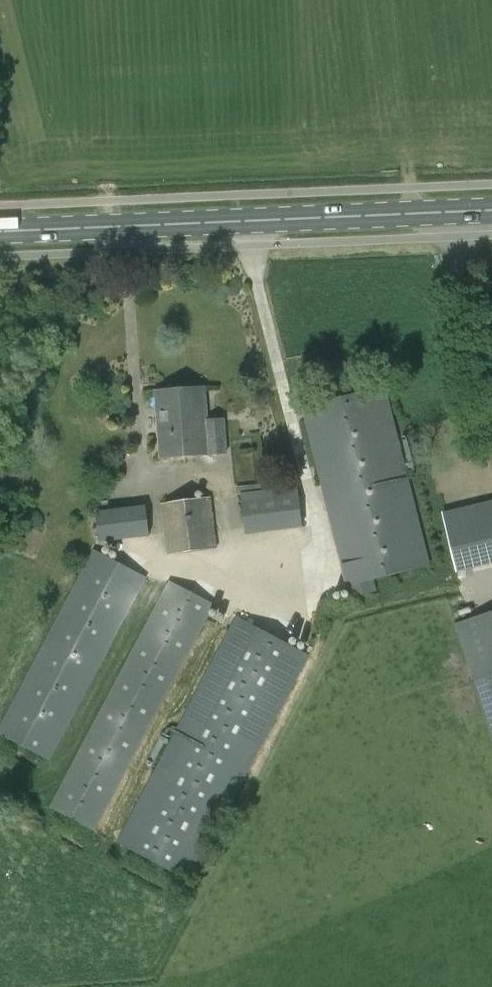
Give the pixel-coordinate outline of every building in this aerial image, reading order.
[(375,580),(430,565),(386,386),(302,408),(342,566),(351,599),(378,592),(375,580)] [(161,458),(227,453),(224,420),(208,421),(205,388),(156,391),(161,458)] [(247,535),(304,528),(299,486),(241,494),(247,535)] [(168,556),(218,550),(212,498),(161,504),(168,556)] [(491,565),(491,502),(443,513),(458,574),(491,565)] [(100,543),(151,537),(148,506),(97,512),(100,543)] [(147,578),(94,550),(0,727),(0,734),(50,761),(147,578)] [(96,832),(215,605),(170,581),(50,807),(96,832)] [(191,882),(310,656),(236,617),(117,843),(191,882)] [(471,675),(491,739),(491,669),(471,675)]
